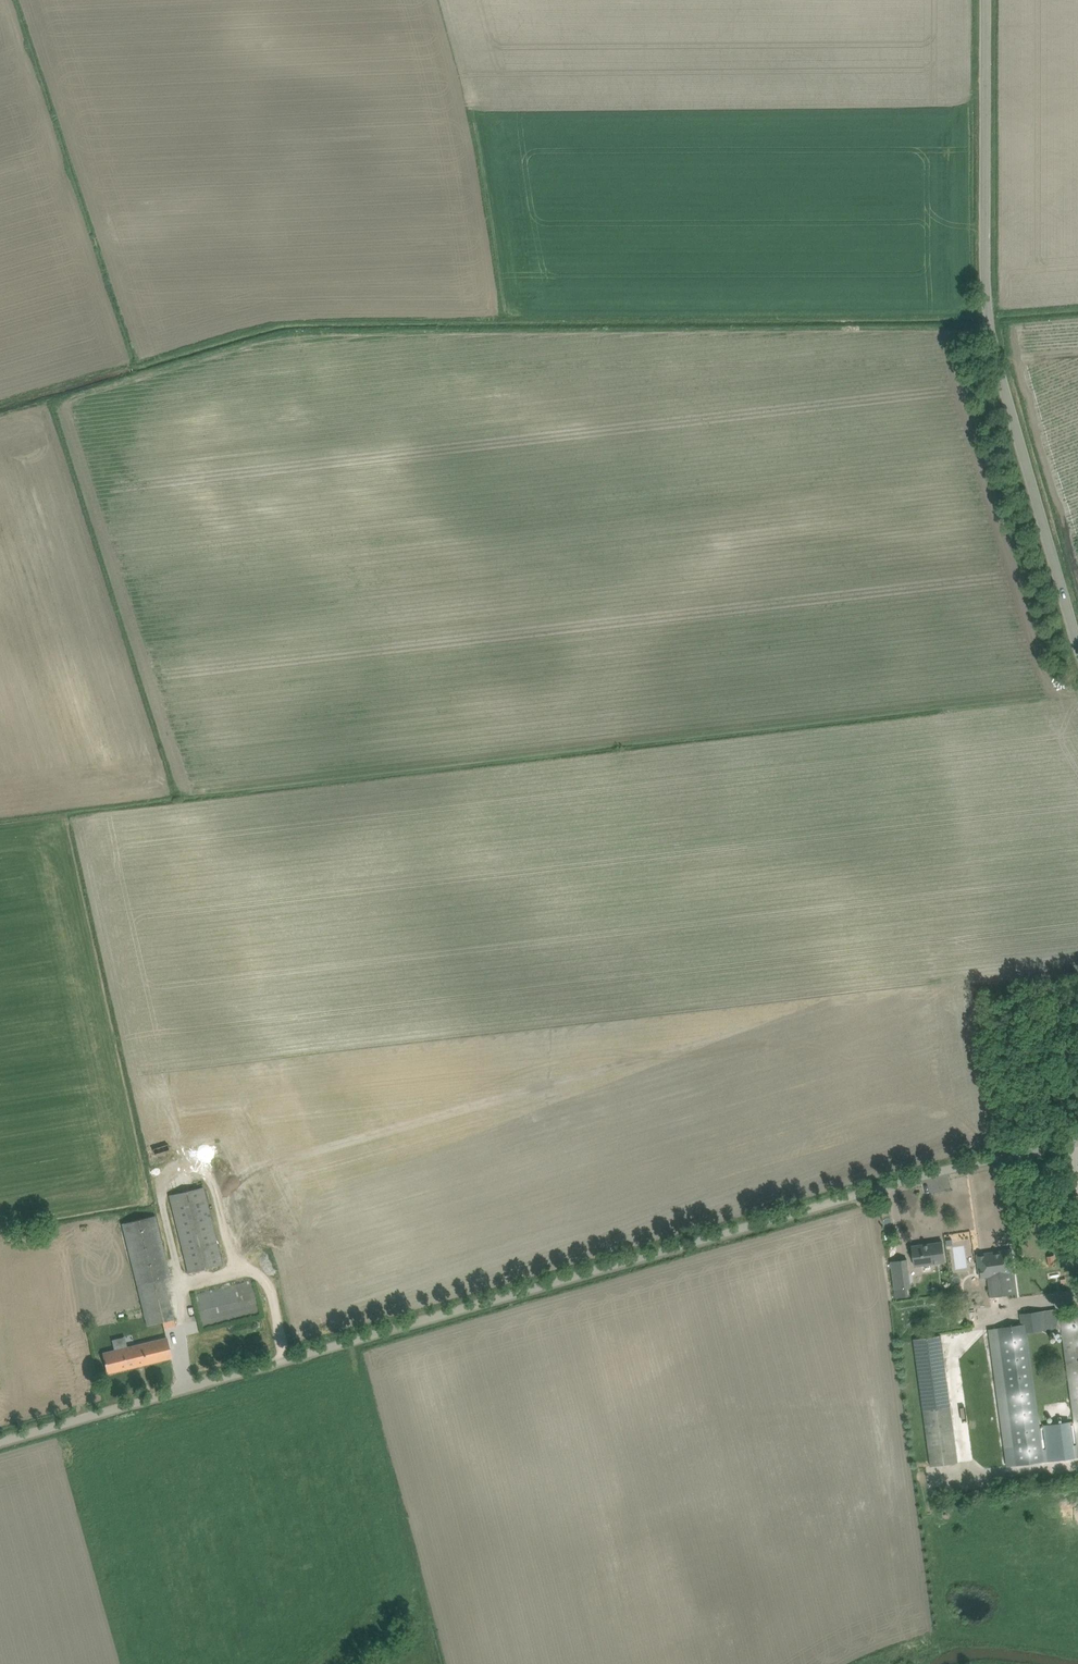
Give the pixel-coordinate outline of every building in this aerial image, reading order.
[(169,1195),(185,1262),(188,1272),(222,1264),(219,1254),(204,1187),(169,1195)] [(156,1215),(121,1223),(147,1325),(174,1318),(164,1278),(170,1276),(168,1267),(156,1215)] [(912,1247),(914,1266),(945,1262),(943,1242),(912,1247)] [(980,1278),(987,1277),(990,1298),(1017,1294),(1014,1273),(1015,1273),(1011,1251),(977,1255),(980,1278)] [(1054,1255),(1048,1256),(1050,1267),(1056,1266),(1054,1255)] [(907,1259),(890,1261),(893,1276),(910,1274),(907,1259)] [(202,1327),(262,1314),(254,1280),(194,1293),(202,1327)] [(906,1287),(895,1289),(896,1298),(907,1296),(906,1287)] [(1057,1309),(1043,1311),(1020,1314),(1022,1325),(990,1329),(1008,1467),(1077,1457),(1077,1317),(1059,1320),(1057,1309)] [(941,1335),(914,1339),(931,1466),(958,1462),(941,1335)] [(103,1354),(105,1362),(107,1373),(171,1357),(166,1338),(135,1345),(123,1349),(103,1354)]
